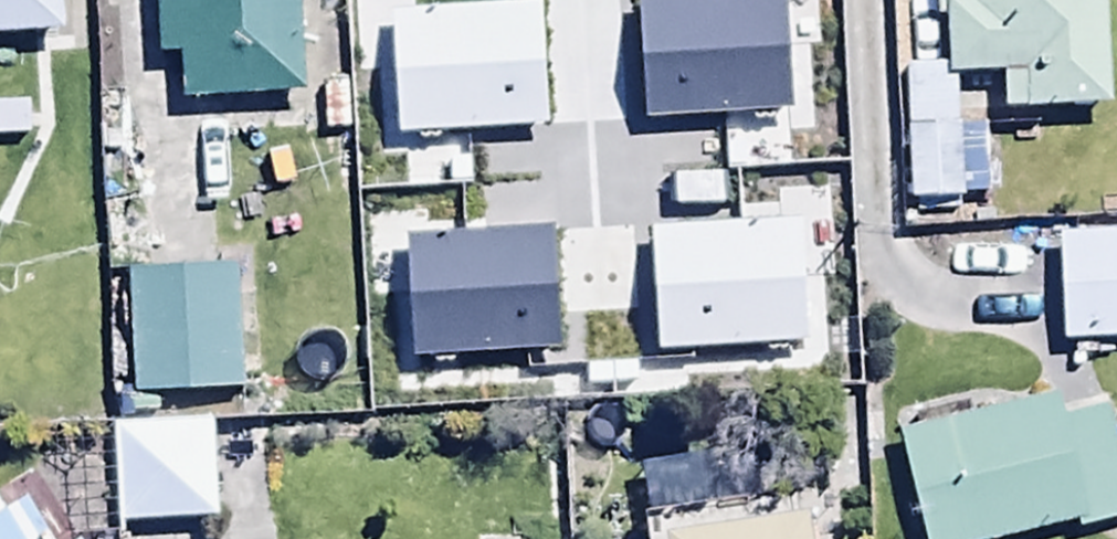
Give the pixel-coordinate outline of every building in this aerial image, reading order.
[(63,0),(0,0),(0,30),(64,26),(63,0)] [(156,52),(176,51),(178,95),(304,88),(301,37),(329,35),(328,0),(153,0),(156,52)] [(731,47),(771,46),(770,0),(730,0),(731,47)] [(932,14),(945,14),(946,71),(1000,70),(1000,87),(1011,87),(1011,95),(1025,95),(1025,104),(1105,102),(1103,7),(1116,7),(1116,0),(932,0),(932,14)] [(908,63),(905,199),(961,200),(963,94),(954,94),(955,79),(942,79),(942,63),(908,63)] [(1049,186),(1053,306),(1116,304),(1116,183),(1049,186)] [(243,220),(128,221),(130,355),(245,354),(243,220)] [(1116,467),(1116,383),(1106,337),(899,386),(928,511),(1116,467)] [(677,340),(676,390),(748,391),(748,341),(677,340)] [(67,463),(69,531),(120,530),(119,521),(212,518),(209,419),(52,424),(53,463),(67,463)] [(3,506),(0,508),(0,538),(23,538),(3,506)]
